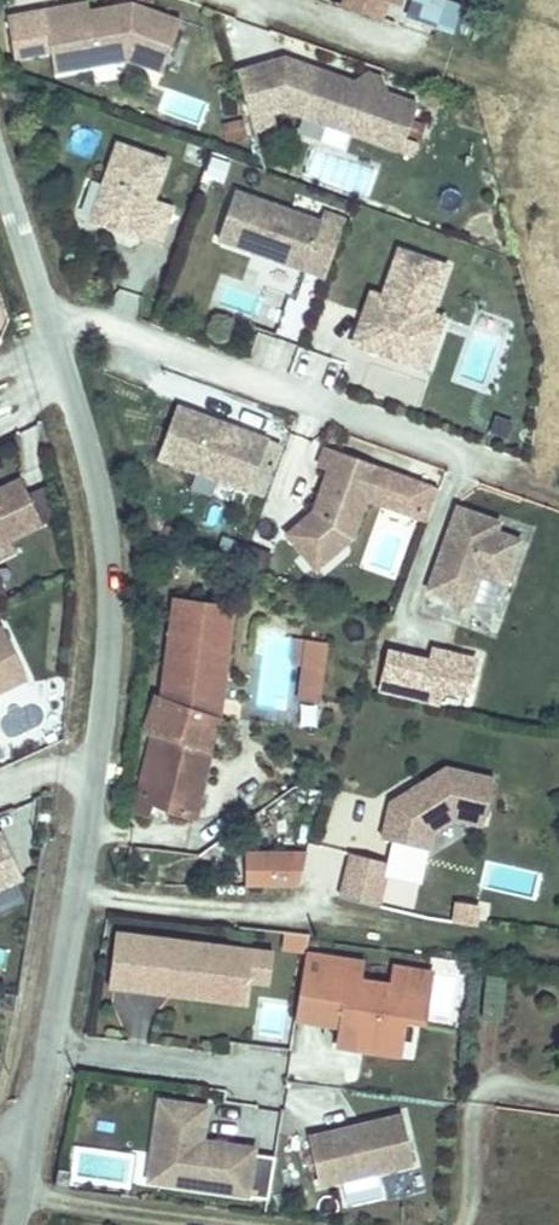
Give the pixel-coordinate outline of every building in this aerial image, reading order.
[(188,20),(141,1),(138,8),(123,10),(122,4),(97,8),(96,0),(88,0),(15,12),(22,54),(59,48),(82,45),(85,65),(136,57),(170,70),(188,20)] [(395,11),(398,0),(366,0),(395,11)] [(462,0),(461,0),(408,0),(404,15),(453,30),(462,0)] [(138,8),(141,1),(122,4),(123,10),(138,8)] [(85,65),(82,45),(59,48),(62,68),(85,65)] [(359,83),(287,54),(240,67),(254,117),(284,106),(407,152),(424,107),(394,96),(359,83)] [(394,96),(388,78),(374,73),(359,83),(394,96)] [(151,242),(163,205),(143,199),(157,159),(108,141),(81,218),(151,242)] [(314,147),(306,176),(370,194),(378,164),(314,147)] [(318,276),(338,218),(317,210),(314,220),(228,190),(211,238),(318,276)] [(425,311),(441,263),(392,246),(376,294),(366,324),(354,320),(347,342),(407,362),(425,311)] [(366,324),(376,294),(365,290),(354,320),(366,324)] [(421,367),(439,315),(425,311),(407,362),(421,367)] [(288,373),(298,343),(266,333),(256,363),(288,373)] [(242,491),(260,439),(167,406),(149,457),(184,470),(242,491)] [(427,519),(439,487),(321,445),(314,465),(324,468),(309,510),(312,511),(309,518),(302,516),(282,533),(300,553),(314,540),(326,554),(348,535),(367,499),(427,519)] [(41,521),(19,477),(0,487),(0,541),(41,521)] [(501,578),(516,536),(491,527),(495,518),(452,503),(423,585),(465,600),(476,570),(501,578)] [(362,568),(397,579),(416,518),(382,507),(362,568)] [(326,554),(314,540),(300,553),(312,567),(326,554)] [(213,749),(220,715),(223,601),(162,599),(159,701),(154,700),(146,734),(156,736),(137,820),(150,823),(155,803),(164,805),(164,810),(196,818),(211,749),(213,749)] [(26,677),(1,626),(0,627),(0,690),(26,677)] [(390,650),(380,690),(440,704),(444,688),(470,694),(480,655),(435,644),(431,660),(390,650)] [(479,828),(490,781),(442,770),(386,805),(378,841),(425,852),(429,835),(450,821),(479,828)] [(23,878),(0,824),(0,888),(23,878)] [(292,889),(298,861),(242,853),(238,887),(290,894),(292,889)] [(374,909),(385,866),(347,857),(337,900),(374,909)] [(413,909),(419,881),(386,874),(380,902),(413,909)] [(123,992),(131,941),(105,936),(97,988),(123,992)] [(150,997),(158,945),(131,941),(123,992),(150,997)] [(237,983),(240,957),(158,945),(150,997),(233,1009),(237,983)] [(10,950),(0,947),(0,969),(4,970),(10,950)] [(258,987),(262,961),(240,957),(237,983),(258,987)] [(390,1051),(394,1017),(413,1019),(419,975),(385,971),(382,990),(350,986),(353,967),(296,959),(288,1018),(334,1024),(331,1044),(390,1051)] [(382,990),(385,971),(353,967),(350,986),(382,990)] [(262,1003),(260,1038),(283,1039),(285,1004),(262,1003)] [(243,1201),(249,1159),(196,1150),(197,1145),(202,1110),(154,1103),(147,1158),(159,1159),(154,1187),(243,1201)] [(407,1167),(395,1118),(301,1141),(314,1190),(407,1167)] [(250,1153),(197,1145),(196,1150),(249,1159),(250,1153)] [(254,1150),(251,1191),(268,1193),(271,1151),(254,1150)] [(154,1187),(159,1159),(147,1158),(142,1186),(154,1187)] [(395,1192),(422,1187),(420,1174),(393,1179),(395,1192)]
